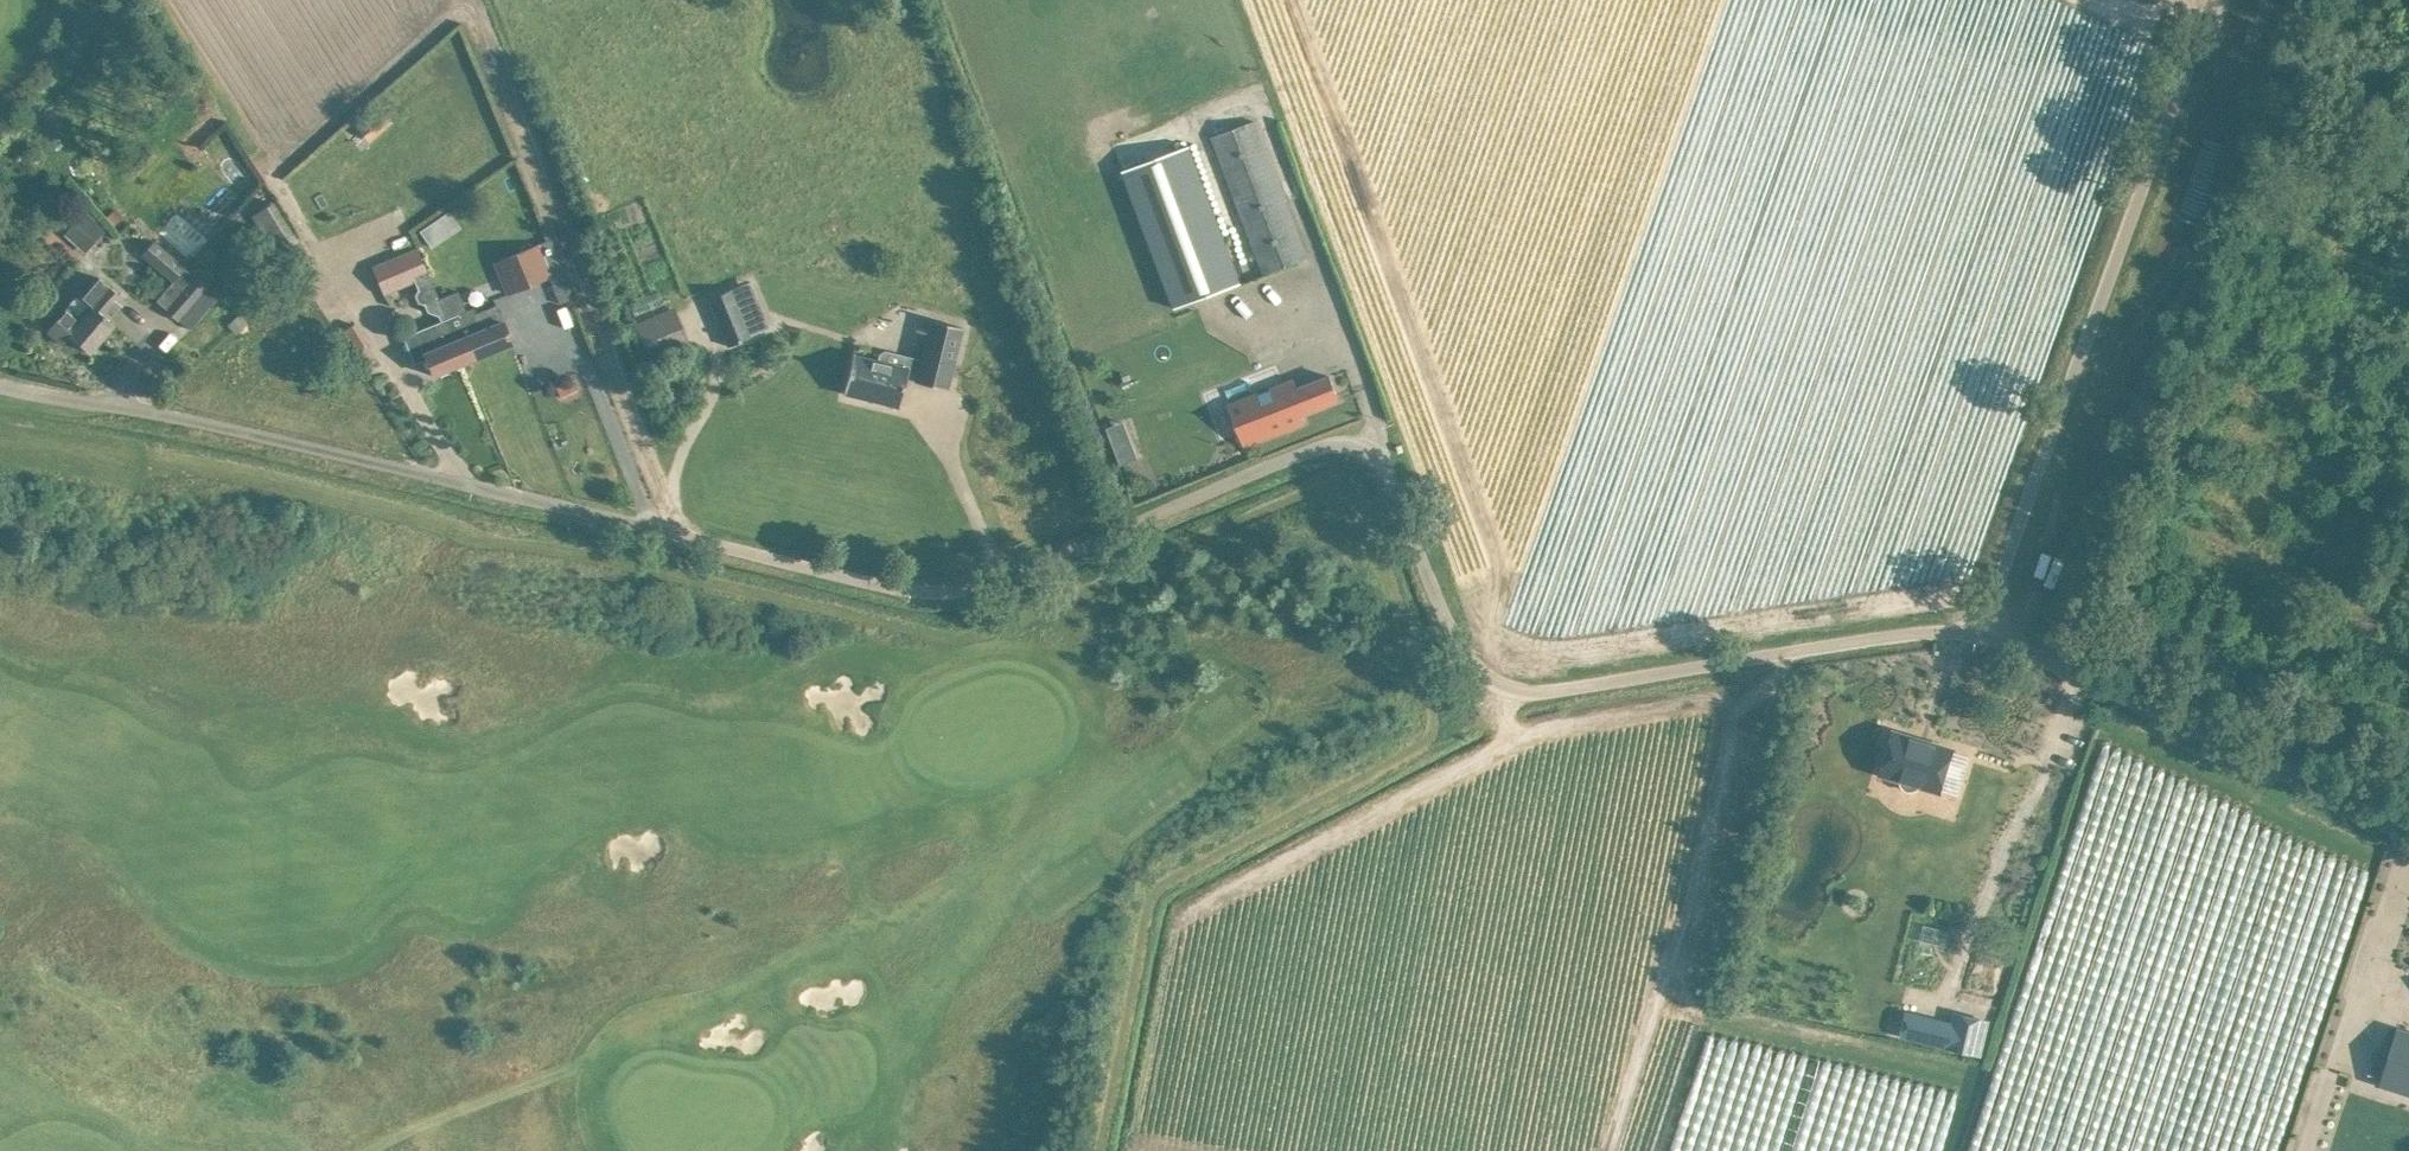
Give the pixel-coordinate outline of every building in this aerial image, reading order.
[(359,126),(371,140),(392,121),(381,107),(359,126)] [(1263,272),(1307,256),(1256,118),(1211,134),(1251,242),(1244,244),(1250,262),(1258,258),(1263,272)] [(380,145),(403,128),(397,120),(374,138),(380,145)] [(198,159),(210,176),(225,166),(244,193),(258,183),(239,156),(247,150),(235,133),(198,159)] [(1189,143),(1121,169),(1173,307),(1178,305),(1241,282),(1189,143)] [(116,207),(106,216),(113,224),(123,216),(116,207)] [(279,248),(300,236),(283,208),(263,220),(279,248)] [(85,209),(66,230),(83,246),(102,225),(85,209)] [(176,210),(157,232),(192,261),(210,239),(176,210)] [(420,229),(431,246),(460,226),(448,210),(420,229)] [(156,238),(141,255),(172,280),(186,264),(156,238)] [(495,262),(499,271),(508,293),(550,275),(541,253),(537,245),(495,262)] [(438,314),(441,320),(403,336),(405,341),(414,363),(426,358),(433,375),(467,361),(439,298),(417,246),(373,265),(384,291),(415,278),(418,287),(416,294),(418,300),(424,302),(428,312),(438,314)] [(74,279),(86,262),(75,254),(63,270),(74,279)] [(219,292),(199,275),(170,308),(190,326),(219,292)] [(125,299),(107,284),(99,277),(83,294),(79,291),(65,308),(46,330),(62,343),(69,335),(90,352),(114,323),(109,318),(125,299)] [(730,288),(708,297),(728,346),(750,337),(749,335),(760,331),(748,300),(737,304),(730,288)] [(458,291),(439,298),(467,361),(512,342),(503,320),(496,304),(476,312),(474,307),(466,310),(458,291)] [(677,306),(636,322),(649,356),(690,339),(677,306)] [(240,314),(229,325),(236,333),(248,323),(240,314)] [(947,389),(962,327),(930,319),(918,369),(904,366),(905,360),(902,354),(885,350),(879,353),(877,360),(852,354),(843,393),(899,406),(906,377),(915,380),(915,381),(947,389)] [(190,347),(198,336),(178,320),(170,331),(190,347)] [(1300,413),(1339,398),(1330,376),(1297,389),(1293,380),(1230,405),(1245,444),(1303,422),(1300,413)] [(1133,447),(1118,453),(1123,464),(1137,458),(1133,447)] [(2224,605),(2239,610),(2245,593),(2230,588),(2224,605)] [(2399,632),(2408,638),(2408,617),(2399,632)] [(2318,678),(2331,685),(2340,669),(2327,662),(2318,678)] [(1895,730),(1881,773),(1899,778),(1901,784),(1904,788),(1908,790),(1913,791),(1917,789),(1922,785),(1940,791),(1940,788),(1952,751),(1953,748),(1934,742),(1914,736),(1895,730)] [(1954,1011),(1946,1048),(1981,1056),(1990,1019),(1954,1011)] [(2398,1029),(2380,1083),(2408,1092),(2408,1033),(2398,1029)]
